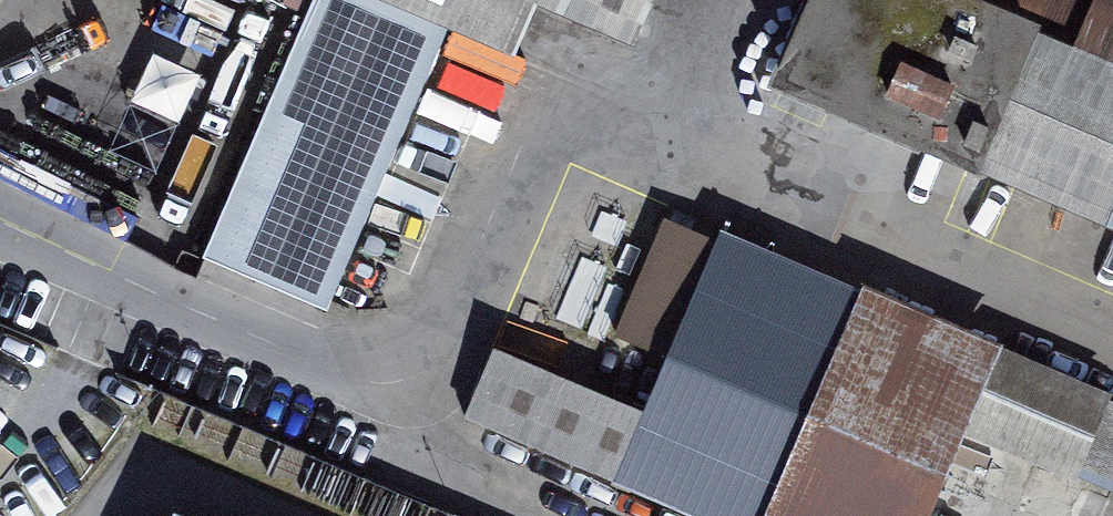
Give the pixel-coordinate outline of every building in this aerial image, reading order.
[(55,27),(8,139),(164,205),(241,25),(181,0),(178,0),(168,22),(131,6),(111,51),(55,27)] [(393,0),(310,0),(200,256),(326,307),(450,23),(393,0)] [(450,23),(513,48),(533,0),(393,0),(450,23)] [(648,0),(561,0),(635,31),(648,0)] [(1112,218),(1112,0),(799,0),(770,67),(968,150),(966,155),(1112,218)] [(667,352),(717,234),(664,213),(614,331),(667,352)] [(494,342),(463,416),(701,515),(763,515),(862,284),(721,225),(717,234),(667,352),(644,405),(494,342)] [(862,284),(763,515),(925,515),(963,428),(1018,452),(1077,476),(1082,465),(1112,478),(1112,397),(1109,395),(1112,387),(1002,340),(1003,337),(864,279),(862,284)] [(963,428),(925,515),(990,515),(1018,452),(963,428)]
